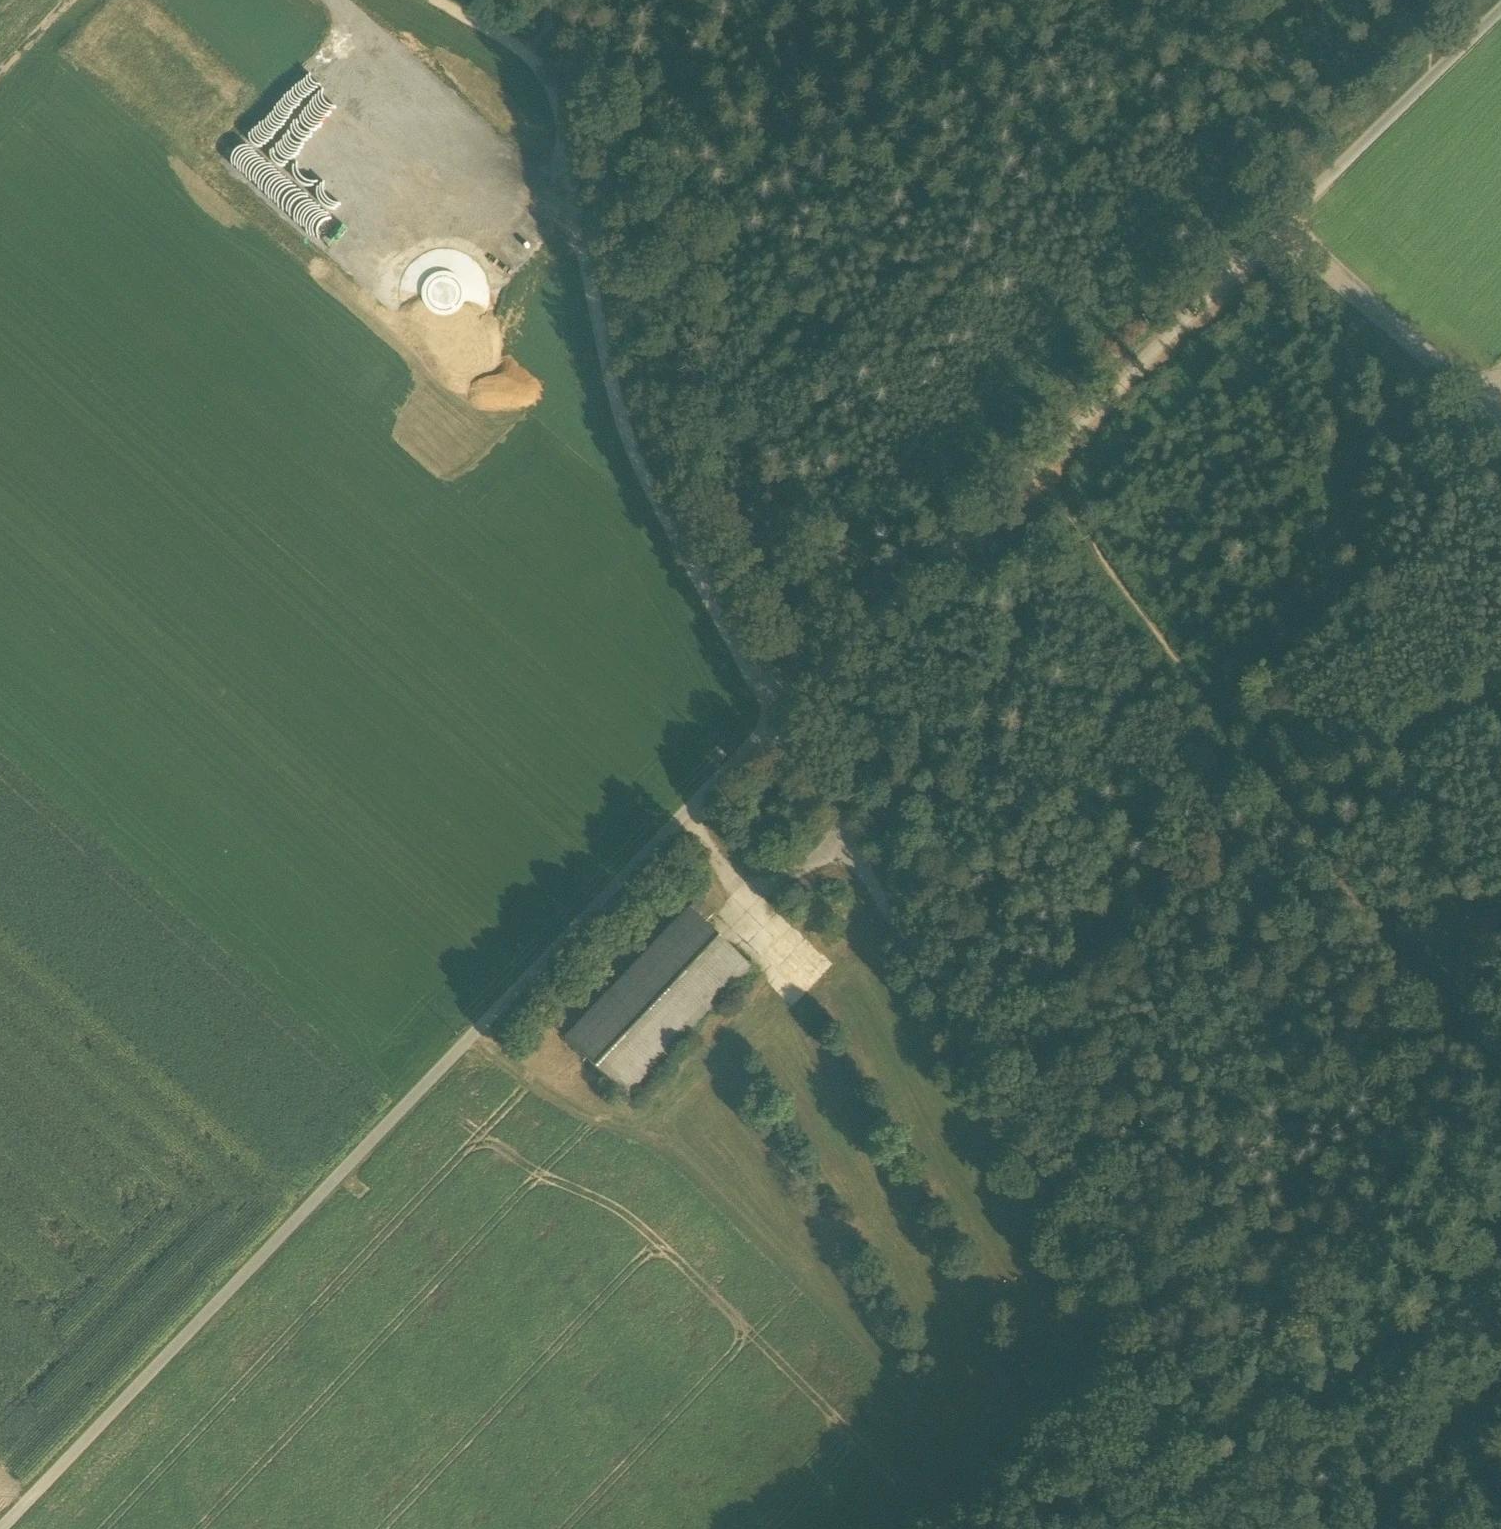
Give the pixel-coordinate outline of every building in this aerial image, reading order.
[(690,909),(706,924),(715,914),(700,899),(690,909)] [(566,1040),(629,1099),(753,968),(706,924),(690,909),(566,1040)]
